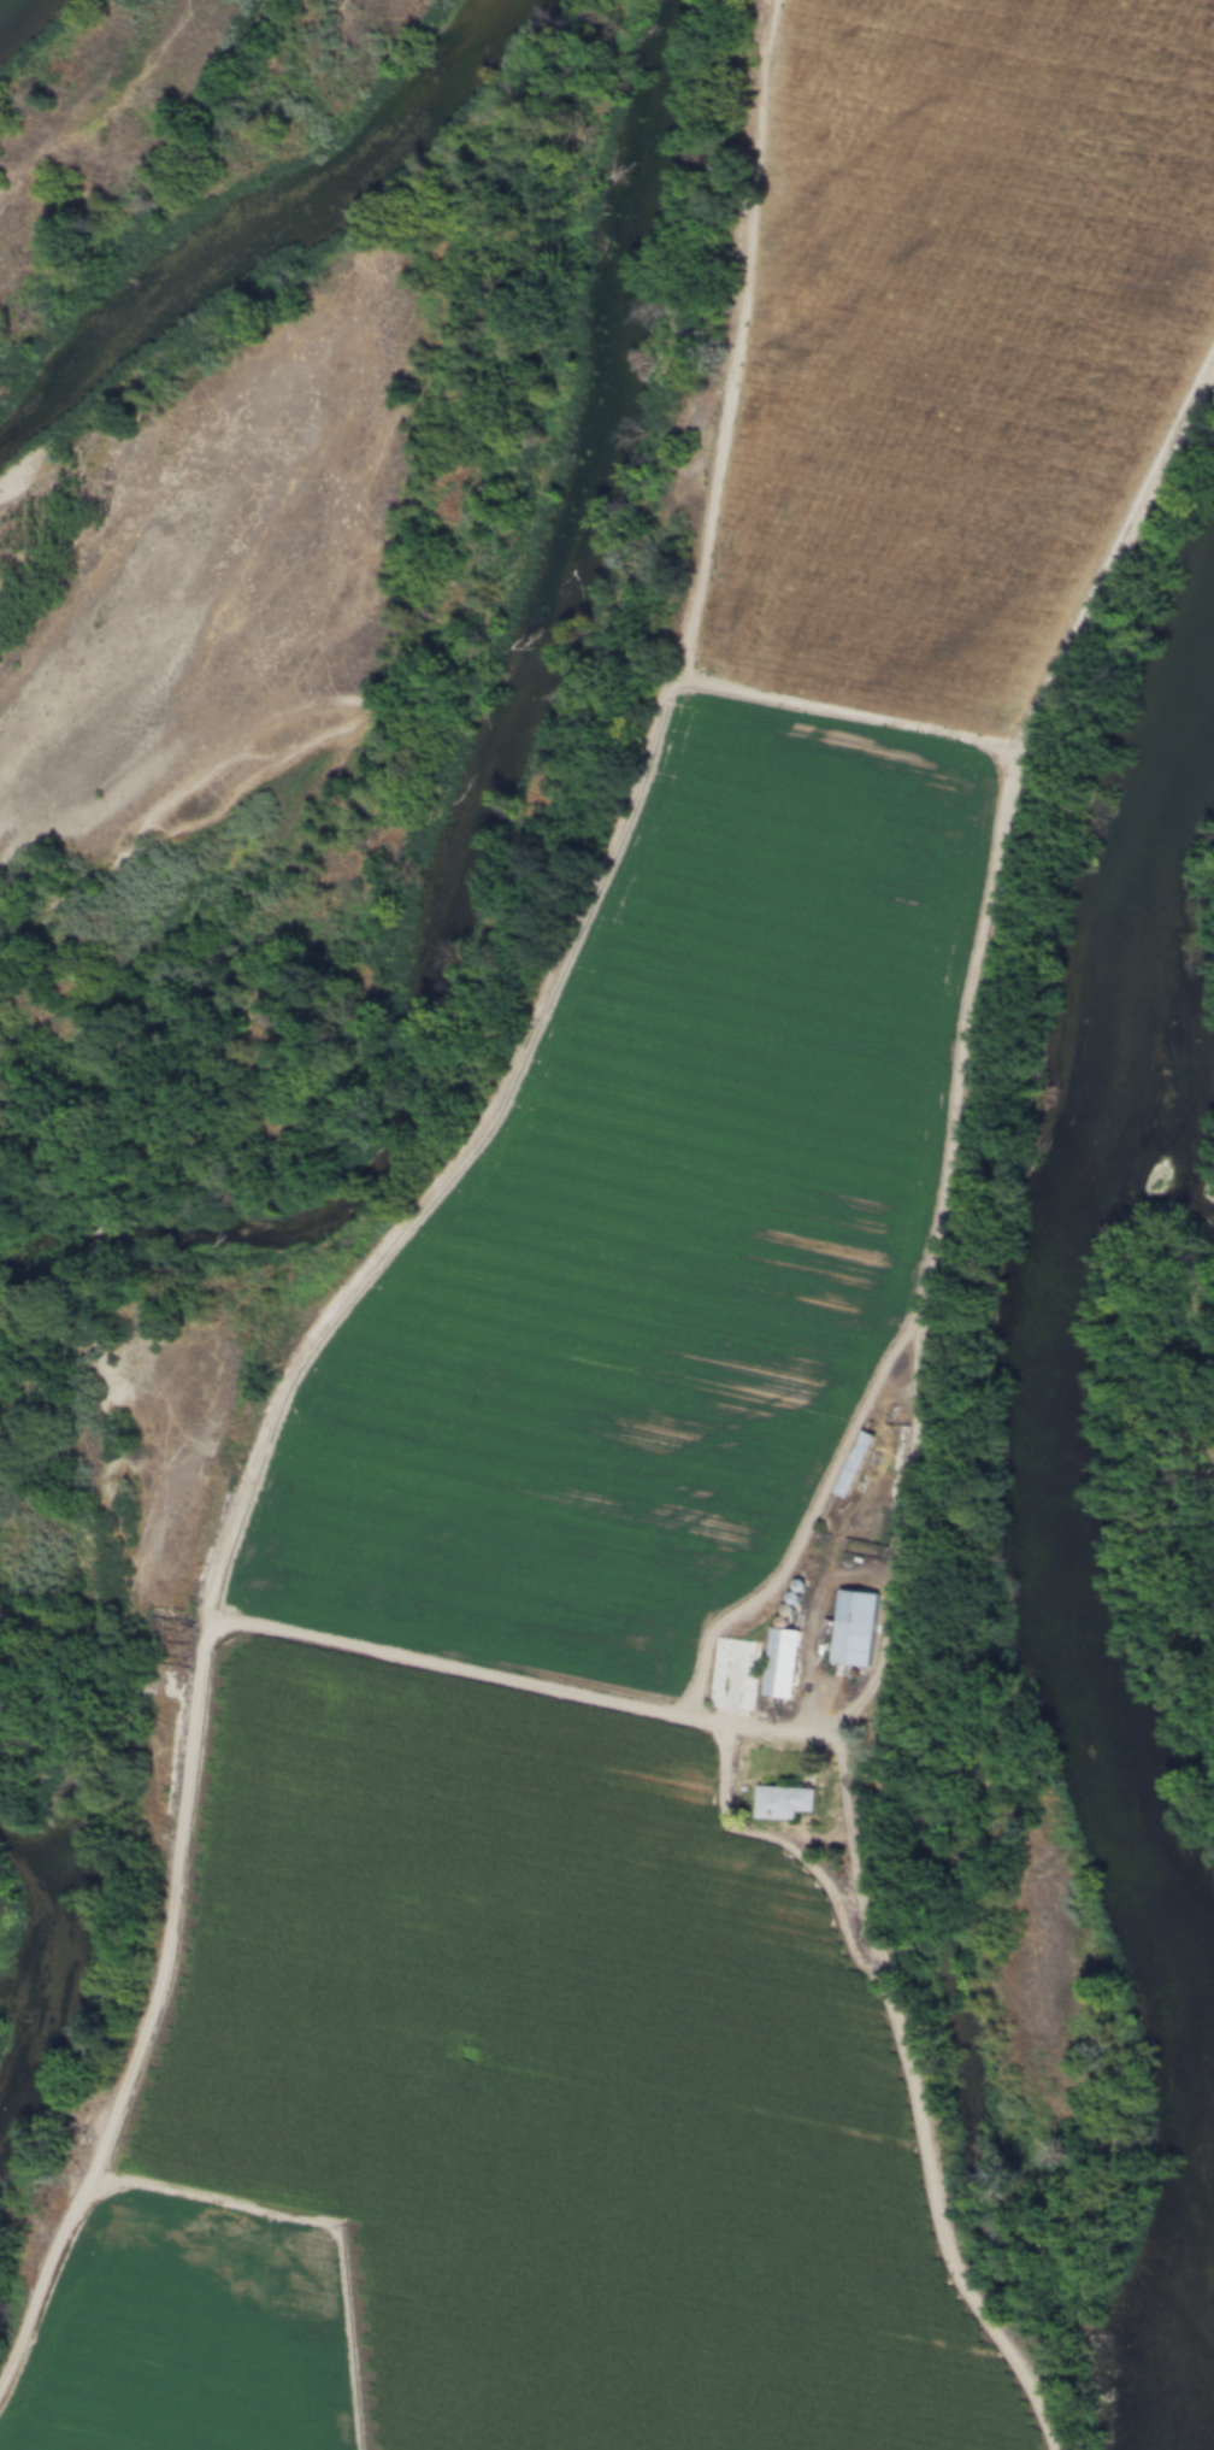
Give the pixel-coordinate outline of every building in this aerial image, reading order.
[(837,1494),(851,1500),(878,1435),(862,1429),(837,1494)] [(821,1662),(874,1667),(882,1594),(843,1590),(839,1621),(825,1620),(821,1662)] [(756,1711),(762,1641),(717,1638),(711,1708),(756,1711)]
